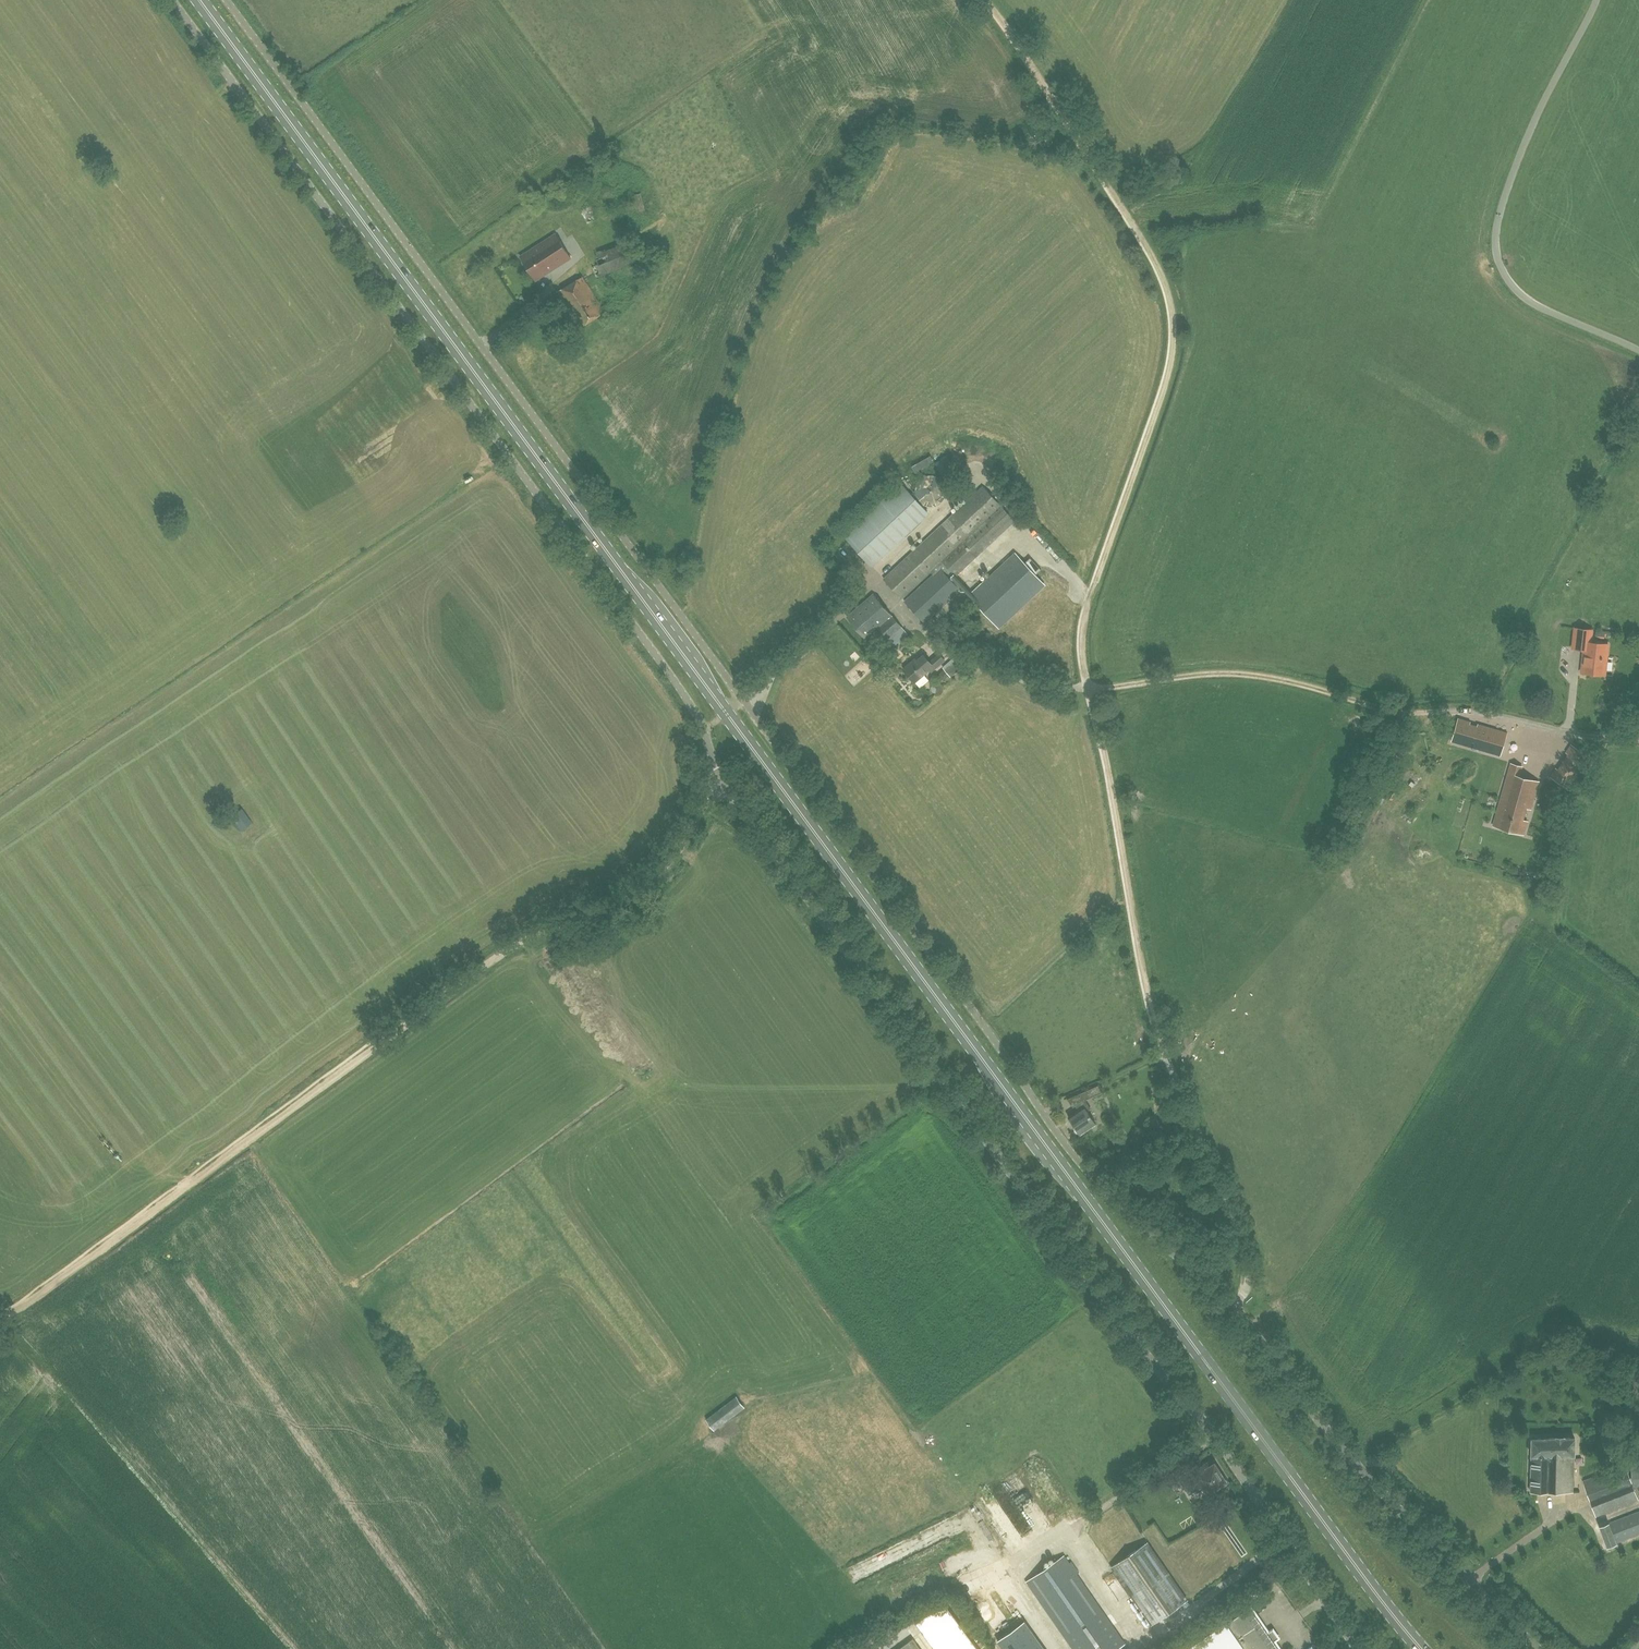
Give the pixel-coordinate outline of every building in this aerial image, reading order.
[(535,280),(570,257),(555,233),(520,256),(535,280)] [(595,253),(596,255),(589,258),(596,276),(602,273),(633,262),(626,242),(595,253)] [(659,248),(647,243),(641,257),(653,262),(659,248)] [(605,311),(582,275),(556,291),(579,328),(605,311)] [(920,478),(917,483),(915,488),(915,493),(916,498),(920,502),(924,505),(929,507),(935,507),(940,505),(944,501),(946,497),(947,491),(947,486),(944,481),(940,477),(936,475),(930,474),(925,476),(920,478)] [(904,601),(925,623),(960,590),(947,576),(952,572),(956,576),(1015,521),(983,486),(884,578),(902,598),(931,571),(933,574),(904,601)] [(998,629),(1046,585),(1015,552),(967,595),(998,629)] [(877,629),(892,647),(907,634),(873,594),(847,616),(865,638),(877,629)] [(1584,672),(1605,675),(1608,645),(1590,643),(1592,630),(1575,628),(1573,648),(1584,649),(1583,657),(1585,657),(1584,672)] [(913,660),(903,668),(914,682),(929,670),(931,672),(944,661),(939,655),(930,662),(924,655),(915,662),(913,660)] [(945,679),(949,675),(951,677),(963,667),(954,657),(942,667),(944,669),(939,673),(939,676),(942,679),(945,679)] [(1452,741),(1483,750),(1500,755),(1506,733),(1478,724),(1477,725),(1469,723),(1470,722),(1459,718),(1453,737),(1452,741)] [(1588,754),(1571,744),(1566,752),(1568,753),(1558,769),(1556,768),(1551,776),(1567,787),(1588,754)] [(1511,763),(1493,825),(1524,834),(1527,821),(1520,819),(1524,807),(1531,808),(1539,782),(1519,776),(1522,767),(1511,763)] [(241,830),(252,822),(242,808),(231,816),(241,830)] [(1084,1091),(1068,1098),(1074,1106),(1076,1105),(1079,1109),(1069,1116),(1081,1134),(1096,1124),(1087,1111),(1091,1108),(1085,1100),(1088,1098),(1084,1091)] [(714,1431),(745,1407),(736,1396),(705,1419),(714,1431)] [(1574,1439),(1531,1439),(1530,1491),(1572,1492),(1573,1461),(1575,1461),(1574,1439)] [(1629,1476),(1632,1483),(1638,1483),(1638,1463),(1630,1463),(1631,1476),(1629,1476)] [(1222,1487),(1229,1483),(1225,1476),(1222,1475),(1215,1464),(1197,1476),(1199,1479),(1193,1483),(1186,1473),(1178,1477),(1190,1495),(1203,1487),(1208,1494),(1220,1486),(1222,1487)] [(1624,1464),(1583,1481),(1596,1517),(1638,1500),(1632,1483),(1629,1476),(1624,1464)] [(1599,1527),(1607,1546),(1638,1533),(1638,1511),(1599,1527)] [(1147,1542),(1110,1567),(1151,1625),(1187,1600),(1147,1542)] [(1026,1581),(1073,1648),(1117,1648),(1125,1643),(1064,1555),(1026,1581)] [(946,1605),(925,1614),(915,1622),(935,1648),(979,1648),(946,1605)] [(1252,1607),(1227,1624),(1227,1623),(1188,1648),(1281,1648),(1252,1607)] [(914,1638),(900,1648),(922,1648),(914,1638)]
